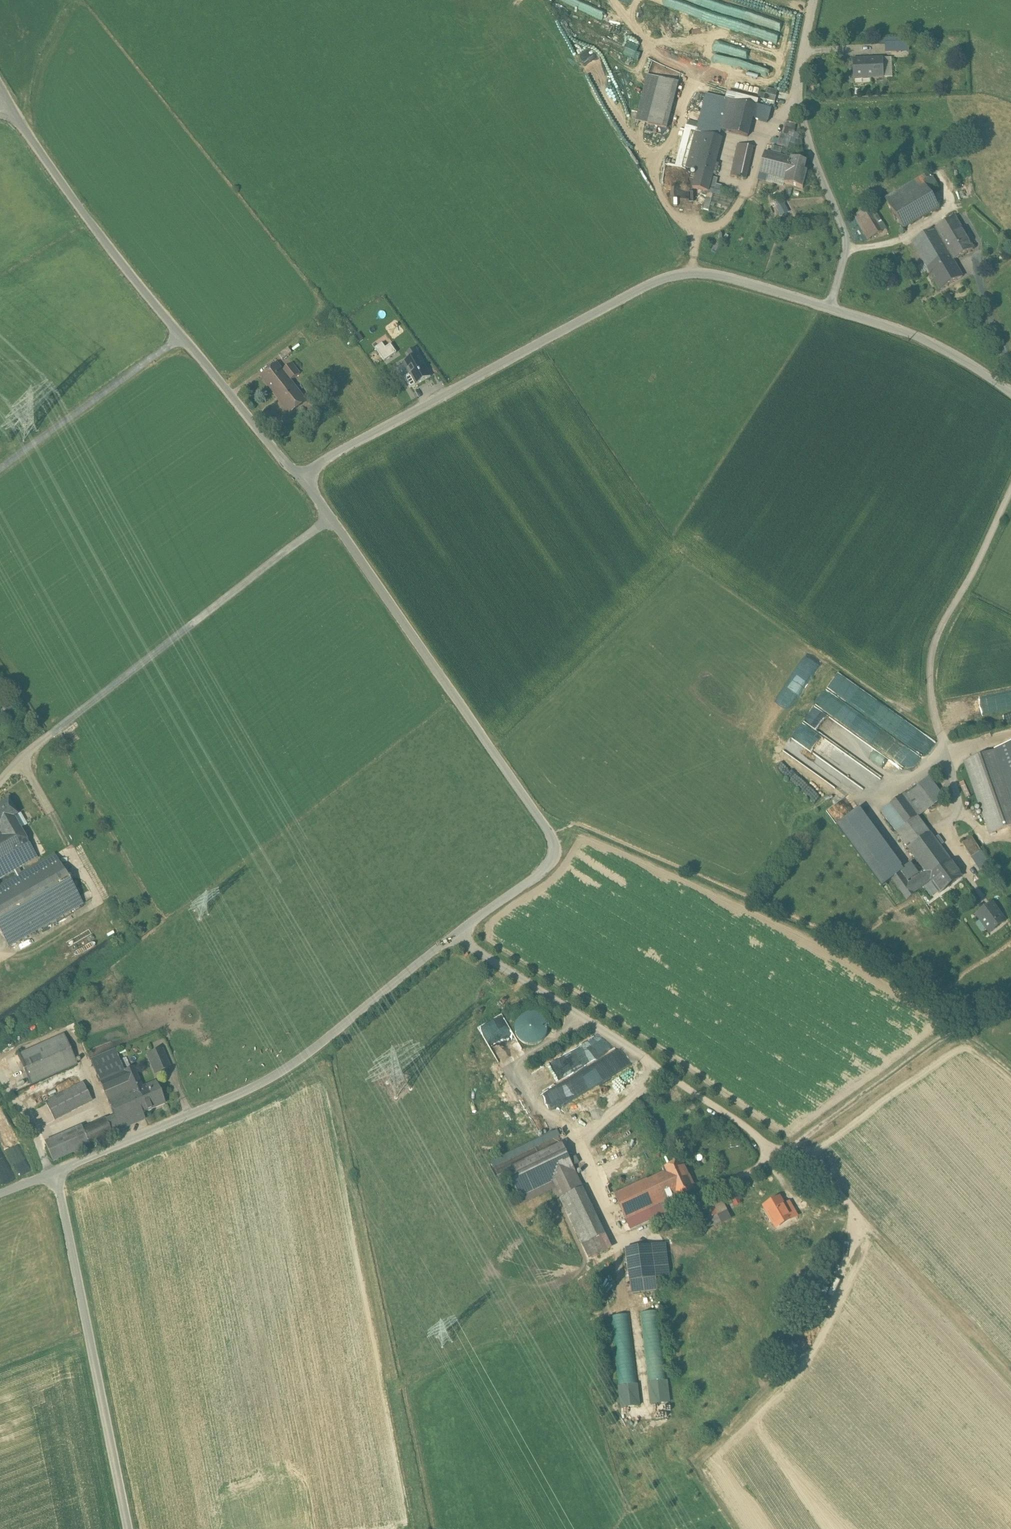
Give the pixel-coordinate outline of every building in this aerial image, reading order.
[(679,10),(675,23),(716,35),(716,36),(726,39),(729,29),(721,26),(723,20),(717,18),(719,10),(697,4),(698,0),(644,0),(679,10)] [(705,5),(725,11),(727,4),(713,0),(706,0),(705,5)] [(773,55),(780,32),(744,22),(742,31),(744,31),(740,45),(751,48),(747,61),(768,67),(771,54),(773,55)] [(901,43),(885,43),(886,53),(901,52),(901,43)] [(639,59),(642,54),(627,48),(625,54),(639,59)] [(883,58),(853,60),(854,80),(884,78),(883,58)] [(679,83),(648,75),(636,122),(667,130),(679,83)] [(756,107),(707,94),(687,169),(697,171),(693,188),(708,192),(722,138),(719,137),(721,130),(748,137),(753,119),(756,107)] [(761,109),(756,107),(753,119),(759,120),(760,114),(762,109),(761,109)] [(795,132),(784,129),(783,135),(791,137),(794,138),(795,132)] [(783,135),(780,134),(777,145),(788,149),(791,137),(783,135)] [(753,147),(738,144),(731,176),(746,179),(753,147)] [(791,159),(765,152),(760,173),(768,176),(786,180),(791,159)] [(786,180),(785,183),(784,183),(784,184),(803,189),(803,188),(802,188),(806,172),(807,173),(807,172),(801,171),(804,162),(791,159),(786,180)] [(921,177),(885,198),(904,229),(939,208),(930,193),(924,182),(921,177)] [(933,177),(924,182),(930,193),(939,188),(933,177)] [(868,208),(854,216),(868,240),(882,232),(868,208)] [(973,249),(955,218),(935,230),(953,261),(973,249)] [(953,261),(935,230),(912,243),(931,274),(953,261)] [(953,261),(931,274),(940,290),(963,277),(953,261)] [(382,344),(375,349),(384,361),(397,353),(391,345),(386,348),(382,344)] [(288,348),(279,355),(283,360),(292,353),(288,348)] [(416,350),(409,354),(412,359),(419,355),(416,350)] [(412,359),(404,364),(410,375),(405,378),(410,388),(430,377),(419,355),(412,359)] [(282,371),(277,364),(261,376),(290,413),(306,401),(290,381),(282,371)] [(292,364),(282,371),(290,381),(300,374),(292,364)] [(911,773),(935,739),(838,673),(827,689),(849,704),(837,720),(816,706),(805,721),(815,728),(813,731),(818,734),(821,729),(832,737),(841,724),(911,773)] [(1010,723),(1010,713),(1000,716),(1002,725),(1010,723)] [(871,772),(836,740),(821,748),(819,746),(819,756),(813,751),(816,749),(813,744),(809,740),(805,740),(802,743),(797,739),(803,749),(811,749),(813,753),(807,760),(811,760),(811,757),(814,762),(814,756),(822,763),(822,749),(830,756),(818,769),(838,786),(845,786),(852,779),(864,789),(879,781),(871,773),(871,772)] [(995,750),(996,751),(1010,797),(1010,745),(995,750)] [(996,751),(965,762),(990,834),(1010,826),(1010,797),(996,751)] [(935,805),(920,784),(903,796),(918,817),(935,805)] [(918,817),(903,796),(881,812),(909,849),(930,833),(918,817)] [(0,804),(0,825),(13,817),(17,815),(8,800),(0,804)] [(906,871),(862,809),(840,824),(884,886),(893,880),(907,900),(916,894),(915,893),(909,884),(901,874),(906,871)] [(21,815),(19,814),(17,815),(13,817),(20,829),(26,826),(23,821),(23,819),(21,815)] [(6,859),(9,857),(30,846),(20,829),(13,817),(0,825),(0,832),(1,833),(0,833),(0,862),(6,859)] [(930,833),(909,849),(918,861),(939,845),(930,833)] [(982,851),(972,837),(962,843),(972,858),(982,851)] [(939,845),(918,861),(932,880),(931,880),(940,893),(962,877),(939,845)] [(30,846),(9,857),(6,859),(14,871),(19,869),(37,858),(30,846)] [(21,873),(22,873),(0,886),(0,932),(8,946),(83,903),(55,854),(21,873)] [(0,862),(0,879),(14,871),(6,859),(0,862)] [(0,879),(0,886),(22,873),(21,873),(19,869),(14,871),(0,879)] [(924,870),(922,872),(923,874),(909,884),(915,893),(931,880),(932,880),(924,870)] [(1008,922),(994,903),(977,915),(991,934),(1008,922)] [(532,1048),(552,1030),(532,1009),(513,1026),(532,1048)] [(64,1035),(18,1055),(31,1085),(77,1064),(64,1035)] [(565,1078),(610,1056),(601,1038),(556,1060),(565,1078)] [(115,1050),(90,1060),(100,1082),(124,1071),(115,1050)] [(169,1067),(162,1050),(153,1054),(156,1061),(150,1064),(155,1074),(169,1067)] [(621,1074),(613,1059),(590,1071),(589,1068),(582,1071),(591,1089),(621,1074)] [(83,1082),(76,1067),(33,1086),(27,1089),(34,1103),(83,1082)] [(124,1071),(100,1082),(114,1117),(106,1121),(105,1120),(83,1129),(82,1130),(88,1144),(145,1119),(142,1113),(133,1091),(142,1087),(133,1068),(124,1071)] [(164,1104),(155,1082),(142,1087),(133,1091),(142,1113),(164,1104)] [(82,1084),(46,1103),(55,1120),(92,1101),(82,1084)] [(81,1127),(45,1143),(53,1161),(89,1146),(88,1144),(82,1130),(81,1127)] [(647,1134),(617,1149),(623,1161),(653,1147),(647,1134)] [(562,1145),(507,1171),(521,1199),(554,1183),(575,1172),(572,1166),(570,1162),(562,1145)] [(653,1147),(623,1161),(617,1149),(615,1145),(596,1154),(603,1170),(611,1187),(644,1172),(648,1180),(664,1173),(663,1169),(653,1147)] [(663,1169),(664,1173),(675,1197),(677,1200),(696,1191),(681,1161),(663,1169)] [(575,1172),(554,1183),(561,1198),(561,1199),(583,1188),(583,1189),(584,1189),(583,1188),(575,1172)] [(644,1172),(611,1187),(615,1196),(648,1180),(644,1172)] [(648,1180),(615,1196),(626,1220),(649,1209),(659,1204),(675,1197),(664,1173),(648,1180)] [(768,1177),(746,1187),(756,1210),(778,1200),(768,1177)] [(583,1188),(561,1199),(561,1198),(583,1245),(605,1235),(583,1189),(583,1188)] [(713,1203),(702,1209),(708,1220),(719,1215),(713,1203)] [(659,1204),(649,1209),(654,1219),(664,1214),(659,1204)] [(665,1244),(651,1246),(655,1278),(669,1276),(665,1244)] [(651,1246),(626,1249),(630,1282),(655,1278),(651,1246)] [(659,1312),(641,1314),(649,1383),(667,1381),(659,1312)] [(630,1316),(611,1318),(619,1387),(638,1385),(630,1316)]
